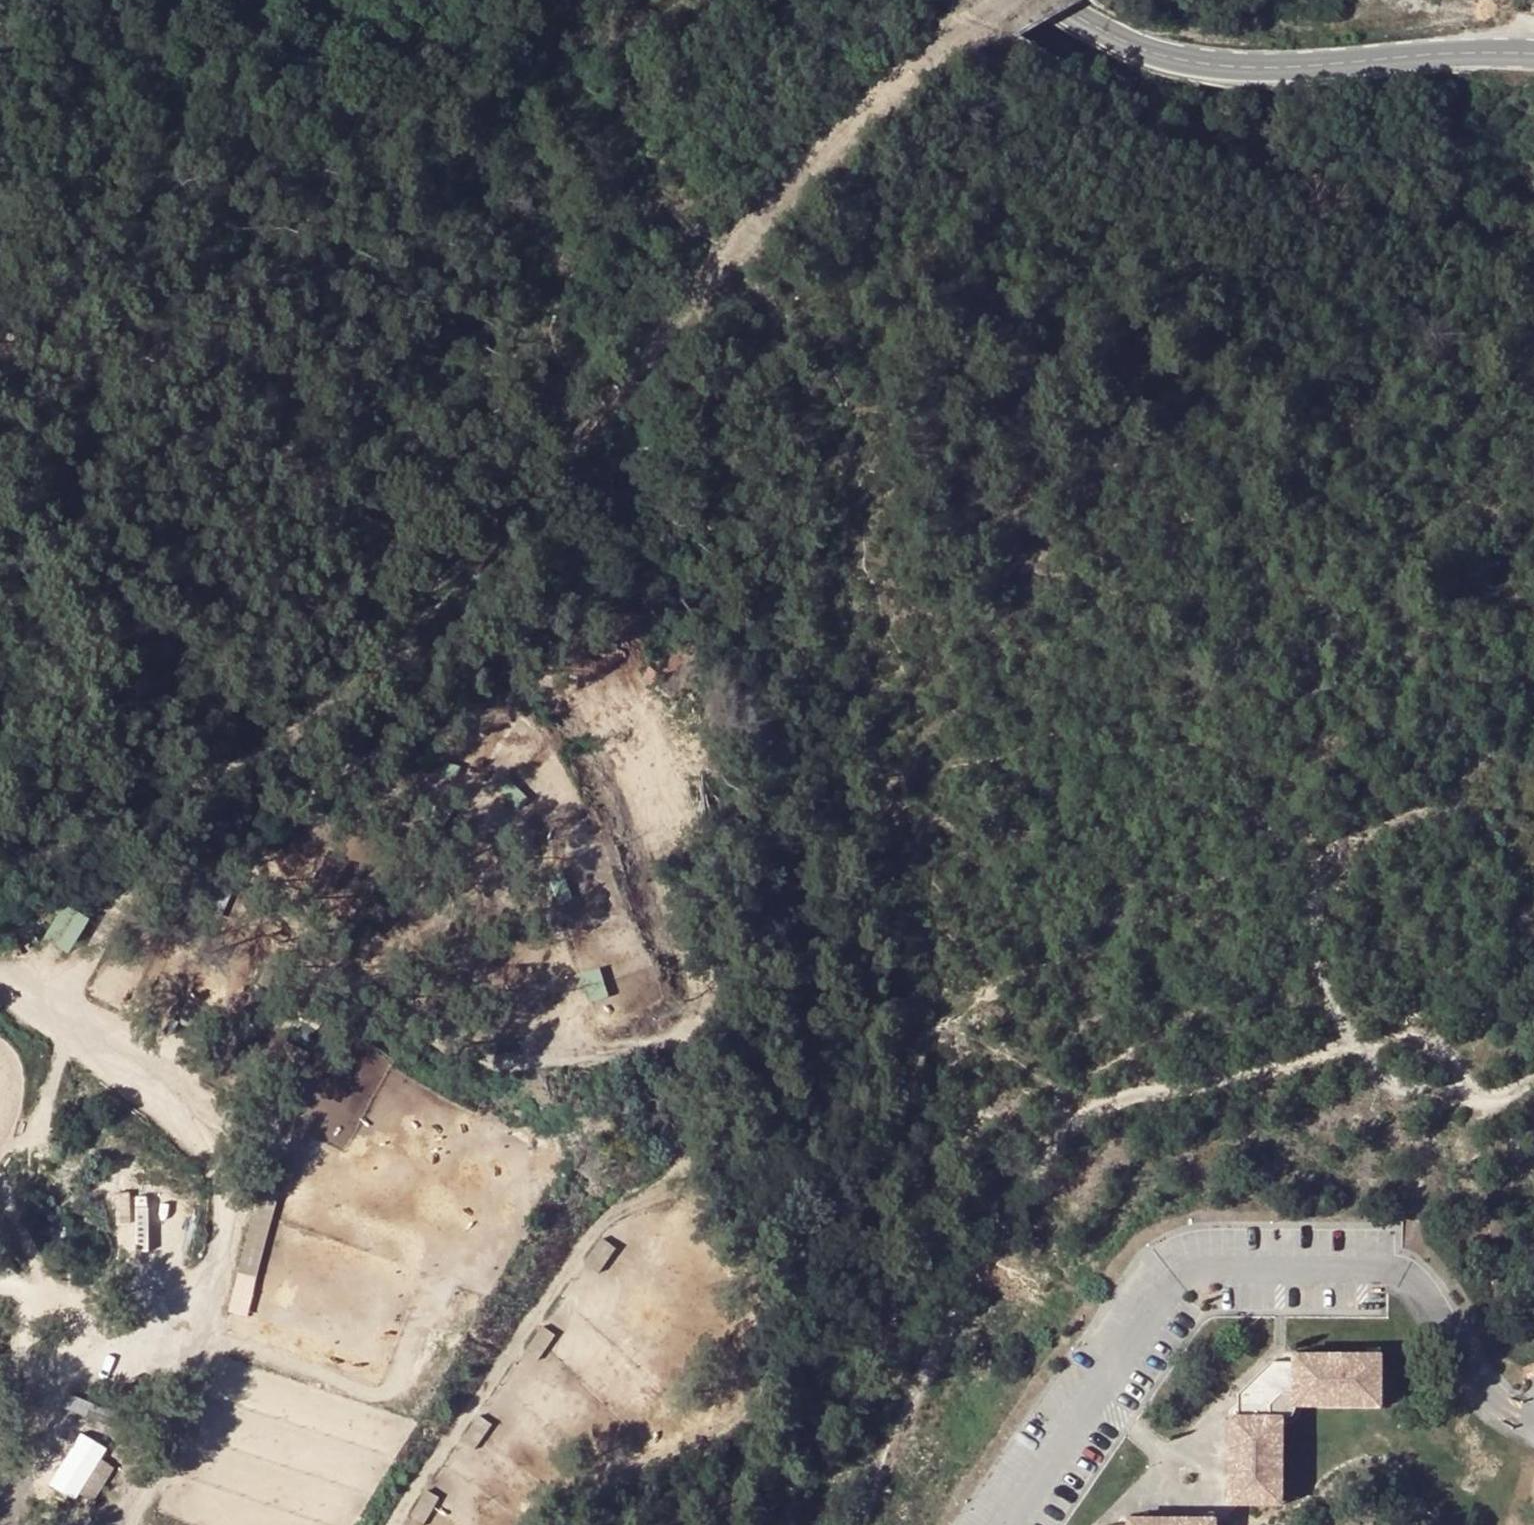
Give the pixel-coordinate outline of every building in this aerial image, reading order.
[(237,1271),(229,1311),(245,1314),(253,1275),(237,1271)] [(1395,1340),(1302,1342),(1303,1354),(1395,1353),(1395,1340)] [(1282,1358),(1239,1402),(1239,1419),(1240,1511),(1273,1511),(1272,1414),(1298,1387),(1303,1387),(1395,1385),(1395,1353),(1303,1354),(1286,1354),(1282,1358)] [(1395,1385),(1303,1387),(1298,1387),(1272,1414),(1273,1511),(1285,1511),(1284,1418),(1303,1399),(1396,1398),(1395,1385)] [(1239,1419),(1227,1419),(1228,1512),(1240,1511),(1239,1419)]
